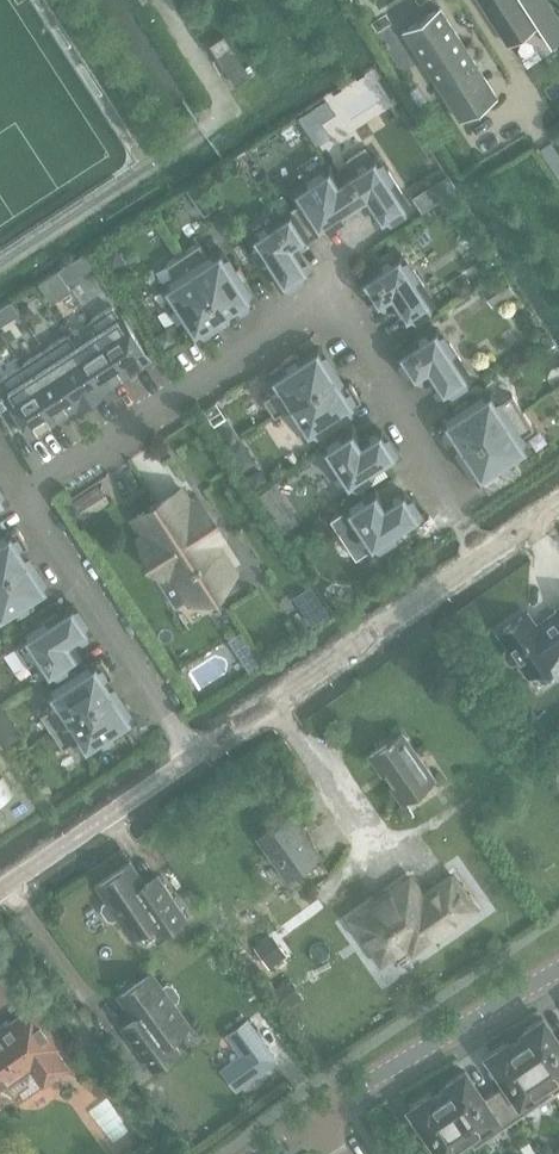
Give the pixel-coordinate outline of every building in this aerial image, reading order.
[(508,43),(536,25),(549,45),(558,39),(558,20),(546,0),(481,0),(508,43)] [(441,7),(404,31),(460,119),(497,95),(441,7)] [(250,74),(224,34),(209,44),(235,83),(250,74)] [(334,111),(329,102),(326,97),(297,116),(300,121),(315,144),(330,135),(320,120),(334,111)] [(336,179),(353,205),(365,198),(381,221),(407,204),(397,190),(400,188),(389,170),(386,172),(374,155),(372,156),(365,146),(346,159),(352,169),(336,179)] [(294,192),(301,202),(288,211),(305,237),(353,205),(336,179),(328,166),(303,182),(305,186),(294,192)] [(454,189),(444,175),(438,180),(424,189),(433,203),(454,189)] [(199,177),(186,185),(186,186),(195,199),(207,190),(199,177)] [(273,203),(279,212),(286,208),(280,199),(273,203)] [(309,268),(293,244),(305,237),(288,211),(272,221),(270,218),(252,230),(254,233),(250,235),(283,285),(309,268)] [(208,256),(199,242),(182,253),(222,315),(233,308),(237,314),(255,303),(240,279),(246,276),(238,264),(233,268),(220,248),(208,256)] [(103,254),(113,268),(124,260),(115,246),(103,254)] [(182,317),(193,334),(222,315),(182,253),(165,264),(174,278),(162,286),(171,300),(166,304),(177,321),(182,317)] [(410,270),(399,253),(360,278),(377,304),(390,296),(405,319),(431,302),(422,288),(425,286),(413,268),(410,270)] [(73,259),(57,269),(59,272),(66,282),(82,272),(73,259)] [(68,286),(66,282),(59,272),(48,280),(57,293),(68,286)] [(514,289),(503,273),(483,287),(493,303),(514,289)] [(461,297),(474,288),(465,275),(452,283),(461,297)] [(35,313),(28,302),(18,308),(25,319),(35,313)] [(117,313),(112,305),(90,320),(124,372),(138,363),(137,361),(146,355),(119,312),(117,313)] [(73,342),(68,334),(67,334),(103,390),(105,388),(104,386),(124,372),(90,320),(89,320),(94,328),(73,342)] [(155,335),(164,347),(175,339),(167,327),(155,335)] [(396,352),(413,378),(427,369),(442,393),(468,376),(459,362),(462,360),(450,342),(447,344),(436,327),(396,352)] [(103,390),(67,334),(44,349),(80,404),(103,390)] [(558,345),(552,337),(545,342),(551,351),(558,345)] [(277,388),(263,397),(274,414),(336,374),(317,345),(300,356),(296,350),(280,361),(284,367),(269,376),(277,388)] [(80,404),(44,349),(22,364),(56,417),(76,404),(78,406),(80,404)] [(56,417),(22,364),(0,378),(0,409),(11,426),(23,418),(31,430),(40,424),(42,426),(56,417)] [(349,381),(343,385),(336,374),(274,414),(274,415),(286,407),(297,423),(299,422),(307,434),(327,421),(330,427),(342,419),(338,414),(361,399),(349,381)] [(447,443),(454,439),(461,450),(523,409),(512,392),(498,402),(490,390),(470,403),(466,397),(455,404),(459,410),(436,425),(447,443)] [(520,436),(534,426),(523,409),(461,450),(480,479),(496,468),(500,474),(517,463),(513,457),(528,447),(520,436)] [(213,426),(226,446),(238,438),(233,431),(228,434),(219,422),(213,426)] [(322,447),(333,464),(330,466),(342,484),(345,482),(347,486),(397,454),(380,428),(360,441),(352,427),(322,447)] [(246,477),(254,490),(267,481),(258,468),(246,477)] [(84,518),(110,502),(99,484),(73,501),(84,518)] [(283,534),(298,524),(273,486),(258,496),(283,534)] [(181,487),(158,502),(211,584),(234,569),(216,541),(223,536),(198,498),(191,502),(181,487)] [(345,508),(356,526),(353,528),(365,546),(368,544),(370,548),(389,536),(391,539),(407,528),(405,525),(420,515),(403,489),(384,502),(375,489),(345,508)] [(158,502),(135,517),(145,532),(138,537),(147,551),(142,555),(176,606),(188,599),(211,584),(158,502)] [(29,559),(22,548),(28,544),(17,526),(0,536),(0,577),(29,559)] [(47,588),(29,559),(0,577),(0,618),(14,609),(18,615),(34,604),(31,599),(47,588)] [(311,585),(295,595),(313,623),(329,612),(311,585)] [(22,635),(25,639),(15,645),(27,664),(37,657),(48,675),(78,655),(69,642),(89,629),(72,603),(22,635)] [(558,609),(536,625),(527,612),(499,631),(509,646),(505,649),(504,653),(509,661),(514,662),(518,659),(528,674),(556,654),(555,653),(558,651),(558,606),(557,607),(558,609)] [(254,668),(261,663),(240,632),(228,639),(249,672),(250,671),(254,668)] [(55,704),(41,713),(52,730),(114,689),(107,678),(113,674),(101,657),(85,667),(78,672),(75,666),(63,673),(67,679),(47,692),(55,704)] [(114,689),(52,730),(63,747),(74,740),(83,755),(101,743),(103,746),(119,735),(116,729),(132,719),(133,718),(114,689)] [(402,729),(399,731),(368,752),(382,774),(385,772),(393,783),(390,785),(401,801),(436,778),(402,729)] [(11,786),(4,774),(0,776),(0,793),(11,786)] [(314,844),(306,823),(301,824),(292,811),(256,835),(285,877),(320,853),(314,844)] [(108,900),(103,903),(102,908),(108,917),(114,918),(118,915),(132,935),(151,923),(159,935),(187,916),(158,874),(157,875),(161,880),(151,887),(149,884),(144,883),(130,861),(97,883),(108,900)] [(379,957),(405,938),(413,949),(474,907),(452,874),(423,895),(410,877),(351,918),(362,933),(360,935),(369,947),(371,946),(379,957)] [(135,981),(118,994),(135,1017),(121,1026),(126,1032),(152,1068),(179,1048),(170,1037),(189,1023),(173,1001),(177,998),(178,992),(172,984),(166,983),(162,986),(155,977),(150,971),(135,981)] [(4,1082),(17,1100),(44,1082),(67,1066),(55,1048),(59,1045),(32,1007),(13,1020),(8,1019),(0,1024),(0,1085),(4,1082)] [(526,1034),(518,1039),(553,1092),(558,1088),(558,1042),(543,1017),(523,1031),(526,1034)] [(243,1053),(223,1068),(236,1086),(275,1058),(247,1019),(228,1033),(243,1053)] [(488,1054),(507,1082),(495,1090),(514,1118),(553,1092),(518,1039),(510,1045),(507,1041),(488,1054)] [(445,1083),(448,1087),(440,1092),(475,1145),(514,1118),(495,1090),(483,1098),(465,1070),(445,1083)] [(474,1146),(475,1145),(440,1092),(432,1097),(429,1094),(410,1107),(428,1134),(421,1139),(432,1153),(441,1153),(468,1136),(474,1146)] [(137,1150),(140,1153),(163,1153),(152,1139),(137,1150)] [(526,1153),(531,1153),(536,1151),(535,1150),(528,1140),(520,1145),(526,1153)] [(535,1150),(536,1151),(538,1153),(555,1153),(556,1153),(549,1144),(545,1143),(535,1150)]
